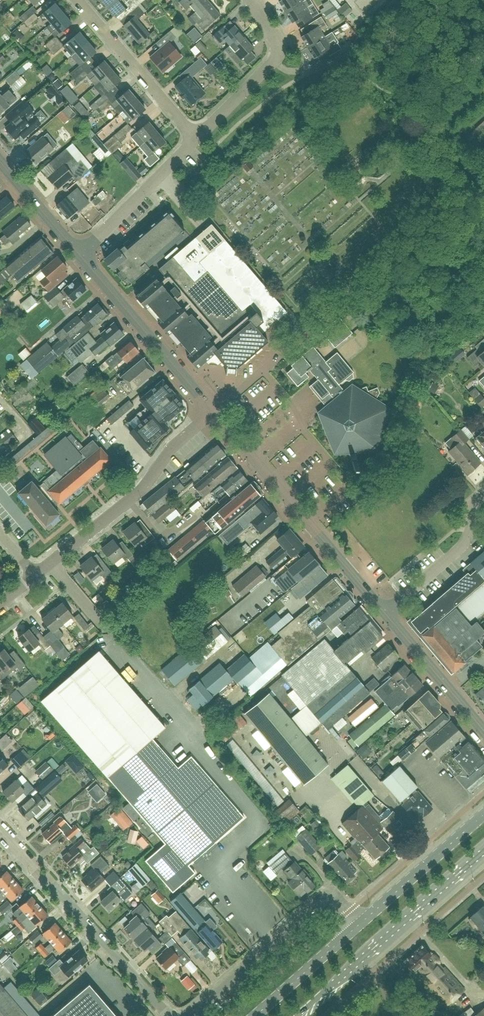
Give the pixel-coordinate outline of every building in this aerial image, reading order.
[(122,10),(127,7),(126,6),(134,0),(101,0),(115,17),(122,10)] [(126,6),(127,7),(122,10),(130,20),(123,26),(138,44),(149,34),(137,19),(144,13),(138,6),(144,0),(134,0),(126,6)] [(149,12),(158,3),(155,0),(147,0),(142,4),(149,12)] [(208,0),(181,0),(178,2),(185,9),(189,5),(195,11),(208,0)] [(203,30),(221,14),(208,0),(195,11),(195,12),(191,16),(203,30)] [(285,12),(302,1),(301,0),(282,0),(279,2),(285,12)] [(292,23),(294,21),(295,21),(298,26),(319,13),(312,3),(306,7),(302,1),(285,12),(292,23)] [(51,24),(63,13),(54,4),(39,17),(43,21),(46,19),(51,24)] [(329,16),(338,33),(342,30),(336,19),(340,17),(334,6),(328,10),(331,15),(329,16)] [(23,22),(34,13),(36,11),(32,7),(20,18),(14,23),(18,27),(23,22)] [(5,25),(16,20),(11,10),(1,15),(5,25)] [(343,16),(349,25),(358,19),(352,10),(343,16)] [(27,27),(38,18),(34,13),(23,22),(27,27)] [(71,23),(63,13),(51,24),(46,28),(53,35),(55,35),(57,35),(71,23)] [(327,27),(321,16),(309,24),(312,30),(301,37),(307,47),(324,37),(320,31),(327,27)] [(223,39),(229,45),(242,34),(234,25),(226,31),(222,26),(212,35),(218,43),(223,39)] [(197,41),(203,34),(197,29),(191,36),(197,41)] [(172,63),(180,56),(169,43),(175,38),(169,31),(155,43),(160,48),(149,57),(161,70),(170,62),(172,63)] [(64,49),(71,57),(87,42),(79,33),(65,45),(65,47),(64,49)] [(253,47),(242,34),(229,45),(224,49),(236,63),(253,47)] [(49,50),(59,41),(55,37),(45,45),(49,50)] [(328,43),(324,37),(307,47),(314,58),(325,50),(329,56),(341,49),(334,38),(328,43)] [(53,55),(63,46),(59,41),(49,50),(53,55)] [(84,62),(95,52),(87,42),(75,53),(71,57),(79,66),(69,74),(73,79),(84,70),(80,66),(84,62)] [(191,78),(206,65),(200,58),(179,76),(183,80),(175,87),(181,93),(182,92),(190,102),(203,92),(191,78)] [(88,75),(84,70),(73,79),(78,85),(86,77),(90,81),(95,76),(100,82),(112,71),(103,62),(88,75)] [(123,66),(117,70),(121,75),(127,71),(123,66)] [(17,94),(31,82),(19,68),(15,72),(14,72),(5,80),(17,94)] [(120,81),(112,71),(100,82),(94,87),(99,93),(100,91),(102,93),(104,92),(106,93),(120,81)] [(64,100),(51,86),(46,91),(48,94),(46,96),(53,104),(55,102),(58,105),(64,100)] [(13,96),(8,89),(3,94),(0,91),(0,114),(14,102),(10,98),(13,96)] [(119,115),(120,114),(119,114),(136,99),(128,90),(113,104),(108,99),(98,108),(102,113),(111,105),(119,115)] [(98,108),(108,99),(104,94),(90,107),(94,112),(98,108)] [(133,120),(134,119),(145,109),(136,99),(119,114),(120,114),(125,120),(124,120),(128,124),(133,119),(133,120)] [(24,100),(13,109),(5,116),(11,123),(5,128),(9,132),(7,133),(12,139),(13,138),(15,139),(20,134),(23,138),(40,123),(31,113),(34,111),(24,100)] [(69,120),(75,115),(68,106),(62,111),(69,120)] [(46,131),(52,126),(50,122),(43,126),(46,131)] [(139,147),(156,132),(148,122),(131,137),(139,147)] [(114,136),(118,140),(129,131),(125,126),(114,136)] [(111,154),(107,149),(103,144),(91,130),(86,135),(106,158),(111,154)] [(165,142),(156,132),(139,147),(147,156),(143,159),(150,167),(159,159),(153,152),(165,142)] [(113,135),(103,144),(107,149),(118,140),(114,136),(113,135)] [(35,163),(52,149),(42,137),(25,151),(35,163)] [(118,140),(107,149),(111,154),(122,145),(118,140)] [(90,170),(85,164),(81,159),(78,162),(66,148),(50,163),(56,170),(47,177),(57,189),(72,176),(77,181),(90,170)] [(124,160),(119,164),(135,182),(140,177),(124,160)] [(247,172),(252,167),(247,162),(242,166),(247,172)] [(203,194),(207,189),(204,186),(199,191),(203,194)] [(76,199),(82,194),(77,188),(56,205),(67,218),(77,209),(73,205),(78,201),(76,199)] [(83,216),(105,203),(100,195),(78,208),(83,216)] [(14,206),(6,196),(0,201),(0,218),(1,217),(14,206)] [(124,245),(118,250),(117,249),(104,260),(112,269),(115,265),(119,270),(116,273),(122,281),(126,278),(131,283),(149,268),(145,263),(184,229),(168,211),(161,217),(163,220),(159,224),(156,221),(149,228),(151,231),(146,235),(144,232),(136,238),(139,241),(134,245),(132,242),(125,247),(124,245)] [(12,244),(19,238),(18,236),(30,225),(23,216),(21,218),(20,216),(2,231),(4,234),(0,238),(0,239),(4,245),(9,240),(12,244)] [(156,278),(135,296),(145,308),(149,305),(161,319),(158,322),(168,334),(171,331),(180,342),(190,353),(187,356),(193,364),(197,368),(205,361),(213,353),(221,362),(226,368),(236,368),(252,354),(268,341),(261,334),(269,327),(277,320),(286,312),(220,235),(216,239),(214,236),(203,246),(196,237),(195,237),(180,250),(168,261),(158,269),(173,286),(169,290),(176,297),(173,299),(166,290),(156,279),(156,278)] [(12,274),(14,277),(12,278),(16,283),(52,253),(51,252),(53,251),(40,237),(39,238),(38,237),(5,265),(0,270),(0,284),(12,274)] [(48,291),(59,282),(55,277),(66,267),(57,257),(41,270),(46,276),(40,281),(48,291)] [(73,301),(86,290),(76,278),(60,292),(55,286),(43,296),(52,307),(67,294),(73,301)] [(31,295),(20,304),(26,311),(36,302),(31,295)] [(75,342),(106,314),(97,303),(80,318),(77,315),(55,334),(59,340),(52,346),(48,341),(20,365),(32,378),(70,345),(74,341),(75,342)] [(352,333),(339,317),(321,332),(334,348),(352,333)] [(116,339),(123,334),(114,323),(106,330),(105,329),(100,334),(101,336),(95,341),(87,332),(69,348),(80,361),(91,352),(94,355),(108,343),(110,346),(117,340),(116,339)] [(126,362),(138,352),(129,340),(117,351),(112,355),(111,354),(104,361),(111,369),(118,362),(122,358),(126,362)] [(313,375),(317,379),(331,368),(326,361),(313,346),(291,365),(292,367),(286,373),(297,386),(308,377),(305,373),(311,368),(315,373),(313,375)] [(23,360),(30,354),(25,348),(18,354),(23,360)] [(471,362),(475,366),(480,361),(483,366),(483,350),(480,353),(476,349),(467,357),(471,362)] [(365,386),(362,387),(358,389),(351,384),(344,390),(339,384),(345,380),(349,381),(353,377),(353,373),(354,372),(337,352),(326,361),(331,368),(317,379),(309,386),(324,405),(325,403),(327,405),(318,412),(334,454),(349,453),(351,459),(356,459),(356,452),(378,450),(389,407),(375,399),(379,393),(377,387),(368,391),(365,386)] [(127,395),(141,383),(155,372),(143,357),(134,364),(133,362),(118,374),(122,379),(117,383),(127,395)] [(74,385),(89,372),(82,364),(66,377),(74,385)] [(10,398),(14,402),(37,382),(33,378),(10,398)] [(183,406),(172,394),(173,394),(174,393),(173,393),(162,380),(163,380),(162,380),(161,380),(162,380),(147,393),(148,394),(141,400),(140,399),(139,399),(145,406),(145,407),(146,407),(151,413),(132,429),(129,432),(144,448),(151,442),(150,441),(160,433),(161,434),(168,428),(163,422),(167,419),(167,420),(168,420),(169,420),(168,419),(183,407),(184,407),(183,406)] [(110,397),(102,388),(90,398),(97,407),(110,397)] [(483,399),(480,394),(474,399),(478,403),(483,399)] [(129,400),(125,403),(130,409),(133,406),(129,400)] [(54,402),(47,408),(52,414),(59,408),(54,402)] [(127,411),(130,409),(125,403),(122,406),(127,411)] [(122,406),(119,408),(124,414),(127,411),(122,406)] [(124,414),(119,408),(116,411),(121,417),(124,414)] [(113,414),(117,420),(121,417),(116,411),(113,414)] [(117,420),(113,414),(109,417),(114,422),(117,420)] [(114,422),(109,417),(106,419),(111,425),(114,422)] [(51,424),(46,428),(51,434),(56,430),(51,424)] [(46,428),(41,432),(46,438),(51,434),(46,428)] [(15,437),(8,429),(0,435),(0,440),(5,446),(15,437)] [(467,474),(468,473),(471,473),(473,471),(473,469),(480,463),(464,443),(468,439),(460,430),(451,438),(457,444),(448,451),(467,474)] [(476,438),(483,447),(483,431),(476,438)] [(37,436),(42,442),(46,438),(41,432),(37,436)] [(92,440),(83,448),(78,442),(70,434),(44,456),(56,471),(37,487),(31,481),(18,492),(45,525),(58,513),(50,503),(55,499),(58,503),(110,459),(100,448),(99,448),(92,440)] [(35,437),(32,440),(37,446),(42,442),(37,436),(35,437)] [(32,440),(27,444),(32,450),(37,446),(32,440)] [(184,486),(186,487),(225,454),(215,443),(184,469),(144,502),(152,512),(184,486)] [(291,448),(296,453),(301,448),(296,443),(291,448)] [(27,444),(22,448),(27,454),(32,450),(27,444)] [(22,448),(17,452),(22,458),(27,454),(22,448)] [(17,452),(12,456),(17,462),(22,458),(17,452)] [(12,456),(7,460),(13,466),(17,462),(12,456)] [(202,497),(237,468),(227,457),(193,486),(202,497)] [(7,460),(3,464),(8,471),(13,466),(7,460)] [(247,481),(237,469),(210,492),(215,498),(215,499),(218,502),(223,498),(222,497),(226,494),(225,493),(227,492),(230,496),(247,481)] [(214,533),(260,495),(250,484),(229,502),(227,501),(225,503),(226,505),(205,522),(204,521),(168,551),(175,559),(211,530),(214,533)] [(277,516),(277,515),(269,506),(262,498),(255,505),(259,510),(249,520),(260,533),(271,523),(272,524),(275,521),(273,519),(277,516)] [(162,519),(167,524),(180,513),(176,508),(169,500),(153,514),(159,521),(162,519)] [(238,519),(227,528),(232,535),(233,536),(245,526),(238,519)] [(147,543),(154,537),(143,524),(138,528),(134,523),(123,531),(134,545),(143,539),(147,543)] [(303,546),(295,537),(289,529),(276,539),(283,547),(266,562),(271,568),(272,567),(288,553),(291,557),(303,546)] [(338,554),(342,551),(328,536),(325,539),(338,554)] [(127,559),(129,562),(134,558),(131,555),(132,554),(122,541),(117,545),(113,540),(102,549),(113,563),(121,556),(125,560),(127,559)] [(478,585),(483,581),(483,579),(483,550),(470,562),(474,567),(468,572),(478,585)] [(309,553),(308,552),(287,569),(288,570),(273,582),(283,593),(297,582),(304,576),(310,571),(310,570),(318,563),(309,553)] [(100,573),(104,577),(106,581),(112,576),(110,572),(111,572),(100,558),(95,562),(91,557),(80,566),(91,580),(100,573)] [(304,576),(297,582),(299,586),(293,591),(299,598),(327,574),(318,564),(318,563),(310,570),(310,571),(304,576)] [(265,576),(256,565),(232,586),(241,596),(265,576)] [(478,585),(468,572),(431,603),(432,604),(411,621),(420,631),(427,625),(429,628),(461,602),(460,601),(478,585)] [(354,605),(332,579),(306,600),(310,605),(278,633),(282,637),(271,646),(287,664),(341,619),(339,617),(354,605)] [(478,585),(460,601),(461,602),(429,628),(430,628),(422,635),(434,649),(439,645),(442,649),(470,625),(475,620),(483,612),(483,581),(479,586),(478,585)] [(62,602),(51,611),(62,624),(73,616),(62,602)] [(273,617),(283,608),(277,602),(267,611),(273,617)] [(99,650),(41,700),(107,776),(164,843),(144,860),(172,892),(195,872),(188,865),(192,861),(214,842),(243,817),(190,755),(177,767),(152,737),(165,726),(148,707),(200,663),(187,648),(183,643),(150,605),(99,650)] [(343,624),(339,627),(348,637),(349,638),(365,624),(364,623),(367,620),(357,608),(356,609),(341,622),(343,624)] [(45,639),(50,645),(56,653),(64,646),(58,640),(64,636),(57,628),(62,624),(51,611),(41,619),(53,633),(45,639)] [(83,631),(88,627),(78,614),(73,618),(83,631)] [(442,649),(445,653),(441,656),(452,670),(462,661),(463,663),(471,656),(469,654),(480,645),(475,639),(483,631),(483,630),(475,620),(470,625),(442,649)] [(269,693),(244,713),(273,749),(303,785),(328,765),(305,736),(309,732),(318,725),(321,722),(327,729),(332,724),(341,717),(378,684),(373,678),(364,686),(345,665),(346,663),(346,662),(363,648),(365,651),(382,637),(368,621),(365,624),(349,638),(348,637),(334,650),(323,638),(280,676),(306,705),(291,718),(269,693)] [(192,643),(205,658),(227,640),(214,625),(192,643)] [(44,650),(50,645),(45,639),(39,632),(34,636),(28,629),(18,638),(29,651),(38,643),(44,650)] [(250,694),(286,663),(266,640),(248,656),(256,666),(255,667),(239,681),(250,694)] [(388,666),(399,657),(388,644),(371,658),(384,672),(389,668),(388,666)] [(19,671),(26,666),(13,650),(8,655),(3,649),(0,652),(0,676),(2,679),(9,673),(6,670),(14,664),(19,671)] [(244,654),(226,670),(232,678),(236,683),(239,681),(255,667),(244,654)] [(202,704),(232,678),(226,670),(219,662),(188,688),(193,693),(186,699),(195,709),(201,703),(202,704)] [(397,706),(403,702),(422,685),(411,672),(411,673),(404,665),(374,691),(385,704),(349,735),(351,738),(357,745),(358,746),(394,714),(391,710),(396,705),(397,706)] [(474,693),(483,704),(483,703),(483,685),(474,693)] [(403,712),(410,720),(418,729),(421,727),(421,728),(441,711),(438,707),(438,703),(427,690),(403,712)] [(33,706),(25,697),(16,705),(24,714),(33,706)] [(355,727),(378,708),(371,700),(348,719),(355,727)] [(0,716),(0,727),(20,714),(15,706),(0,716)] [(407,746),(397,754),(402,760),(412,752),(448,719),(442,713),(414,738),(415,739),(407,746)] [(443,763),(468,741),(450,721),(425,743),(438,758),(437,758),(438,759),(439,759),(443,763)] [(314,730),(324,740),(330,735),(321,725),(314,730)] [(4,747),(11,740),(5,734),(3,737),(0,739),(0,750),(4,747)] [(351,738),(348,741),(353,747),(357,745),(351,738)] [(483,772),(483,760),(468,741),(443,763),(454,776),(455,776),(465,788),(483,772)] [(365,745),(356,752),(363,760),(372,753),(365,745)] [(259,746),(243,762),(262,780),(270,771),(286,786),(294,778),(259,746)] [(83,780),(91,774),(76,752),(67,758),(83,780)] [(0,774),(3,772),(3,770),(8,765),(2,758),(0,756),(0,774)] [(46,761),(35,771),(43,780),(53,770),(58,765),(51,757),(46,762),(46,761)] [(384,774),(376,765),(376,764),(371,769),(379,778),(384,774)] [(364,806),(363,805),(373,796),(346,765),(336,775),(362,804),(356,810),(376,833),(382,828),(382,827),(384,826),(396,840),(408,829),(392,810),(382,819),(368,803),(364,806)] [(423,816),(432,808),(417,791),(416,791),(414,789),(417,786),(399,765),(382,780),(400,801),(401,800),(404,802),(402,804),(410,814),(411,813),(417,820),(423,815),(423,816)] [(53,772),(35,788),(42,796),(59,780),(53,772)] [(33,789),(26,781),(21,776),(16,781),(15,780),(3,791),(11,801),(22,792),(26,796),(33,789)] [(95,783),(90,787),(99,798),(104,793),(95,783)] [(28,820),(46,804),(36,793),(18,809),(28,820)] [(285,824),(299,811),(289,799),(275,811),(285,824)] [(132,822),(119,806),(112,813),(125,828),(132,822)] [(388,846),(376,833),(356,810),(341,823),(357,841),(353,845),(352,844),(345,850),(354,861),(361,855),(359,852),(364,847),(375,858),(388,846)] [(50,843),(62,832),(69,839),(79,830),(75,825),(71,828),(60,815),(53,821),(54,822),(42,834),(50,843)] [(315,819),(310,823),(314,827),(319,823),(315,819)] [(320,846),(305,828),(295,837),(310,854),(320,846)] [(130,829),(130,830),(127,842),(135,843),(138,831),(130,829)] [(148,844),(141,836),(137,840),(144,848),(148,844)] [(90,849),(85,843),(81,838),(68,850),(69,851),(62,857),(71,866),(82,857),(87,863),(99,852),(93,846),(90,849)] [(275,873),(291,859),(284,851),(268,865),(275,873)] [(347,882),(354,875),(347,866),(350,863),(344,856),(342,858),(338,852),(326,862),(337,875),(339,873),(347,882)] [(104,879),(100,874),(109,866),(100,856),(90,865),(93,868),(86,873),(87,874),(81,879),(91,891),(104,879)] [(288,875),(291,878),(287,881),(298,893),(303,888),(306,891),(314,884),(308,877),(310,876),(303,868),(301,869),(294,861),(282,870),(287,876),(288,875)] [(127,869),(128,869),(142,885),(149,878),(135,862),(127,869)] [(15,880),(6,871),(0,876),(0,893),(2,891),(15,880)] [(101,900),(108,909),(119,898),(122,901),(132,891),(119,877),(106,888),(110,892),(101,900)] [(0,901),(7,895),(11,900),(23,890),(15,880),(2,891),(0,893),(0,902),(0,901)] [(159,901),(164,897),(157,889),(153,893),(159,901)] [(217,946),(217,944),(221,940),(211,929),(212,928),(216,925),(209,917),(205,921),(180,892),(170,901),(199,934),(199,933),(212,948),(214,947),(215,947),(217,946)] [(19,906),(27,916),(39,905),(31,896),(19,906)] [(12,905),(7,900),(0,907),(0,912),(2,914),(12,905)] [(150,930),(155,926),(147,916),(150,914),(141,904),(132,912),(136,916),(130,921),(130,922),(124,928),(128,932),(127,934),(130,937),(132,937),(133,938),(146,926),(150,930)] [(25,926),(29,931),(48,915),(39,905),(27,916),(21,921),(16,925),(21,930),(25,926)] [(482,906),(469,918),(474,923),(476,922),(483,932),(483,909),(482,906)] [(206,950),(208,949),(175,911),(168,917),(166,915),(159,921),(167,930),(169,932),(175,927),(182,935),(179,938),(196,957),(198,955),(201,959),(208,952),(206,950)] [(12,920),(16,925),(21,921),(17,917),(12,920)] [(42,933),(51,942),(63,932),(54,922),(42,933)] [(15,935),(21,930),(17,925),(11,930),(15,935)] [(146,926),(133,938),(135,940),(134,942),(137,946),(140,945),(144,950),(157,939),(150,931),(156,926),(155,926),(150,930),(146,926)] [(173,936),(169,932),(167,930),(158,938),(164,944),(165,943),(168,946),(164,950),(164,951),(156,958),(165,968),(178,958),(180,960),(179,961),(183,966),(190,959),(171,938),(173,936)] [(63,932),(51,942),(44,948),(40,952),(44,956),(49,953),(48,952),(55,947),(59,952),(71,941),(63,932)] [(432,955),(431,956),(430,955),(431,955),(423,946),(405,962),(413,971),(417,967),(425,976),(423,977),(427,982),(426,982),(446,1004),(463,990),(439,963),(438,964),(437,964),(439,962),(439,960),(434,955),(432,955)] [(48,968),(54,975),(61,968),(68,976),(74,970),(76,970),(78,969),(79,968),(80,967),(81,965),(87,959),(78,949),(71,956),(66,960),(67,960),(63,963),(59,958),(48,968)] [(48,966),(56,959),(52,954),(44,961),(48,966)] [(195,977),(201,972),(193,962),(187,967),(195,977)] [(189,993),(198,990),(194,979),(185,982),(189,993)] [(3,988),(27,1015),(39,1015),(10,982),(3,988)] [(90,985),(89,983),(51,1015),(117,1015),(90,985)] [(3,988),(0,984),(0,1015),(27,1015),(3,988)] [(43,1004),(49,999),(41,991),(35,997),(43,1004)] [(474,1015),(483,1015),(483,1007),(474,1015)]
